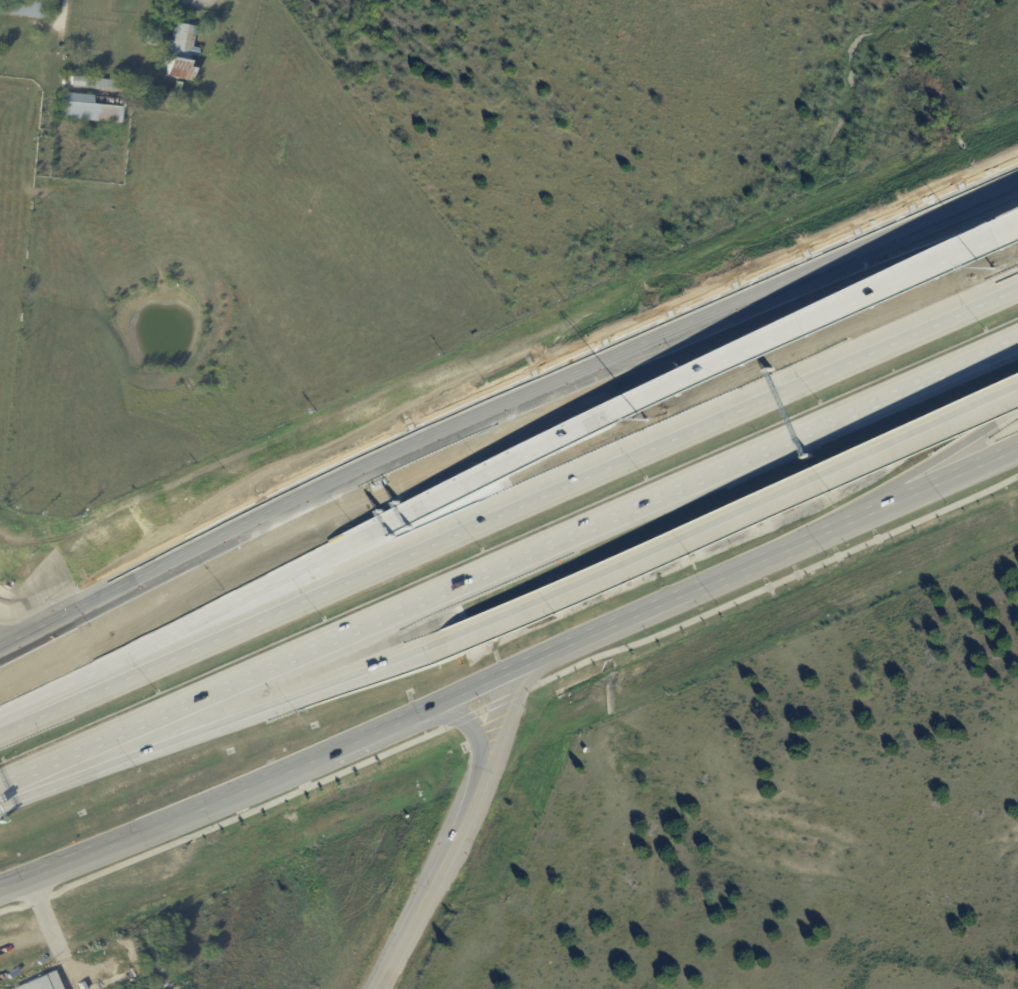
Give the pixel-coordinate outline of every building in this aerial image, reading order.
[(194,28),(195,28),(192,48),(198,49),(197,57),(189,56),(187,69),(192,70),(190,82),(166,78),(175,24),(194,28)] [(146,44),(148,34),(161,36),(159,46),(146,44)] [(71,77),(84,79),(83,88),(70,87),(71,77)] [(123,92),(113,91),(114,81),(124,82),(123,92)] [(120,125),(57,119),(60,93),(122,99),(120,125)] [(53,970),(61,988),(11,988),(53,970)]
